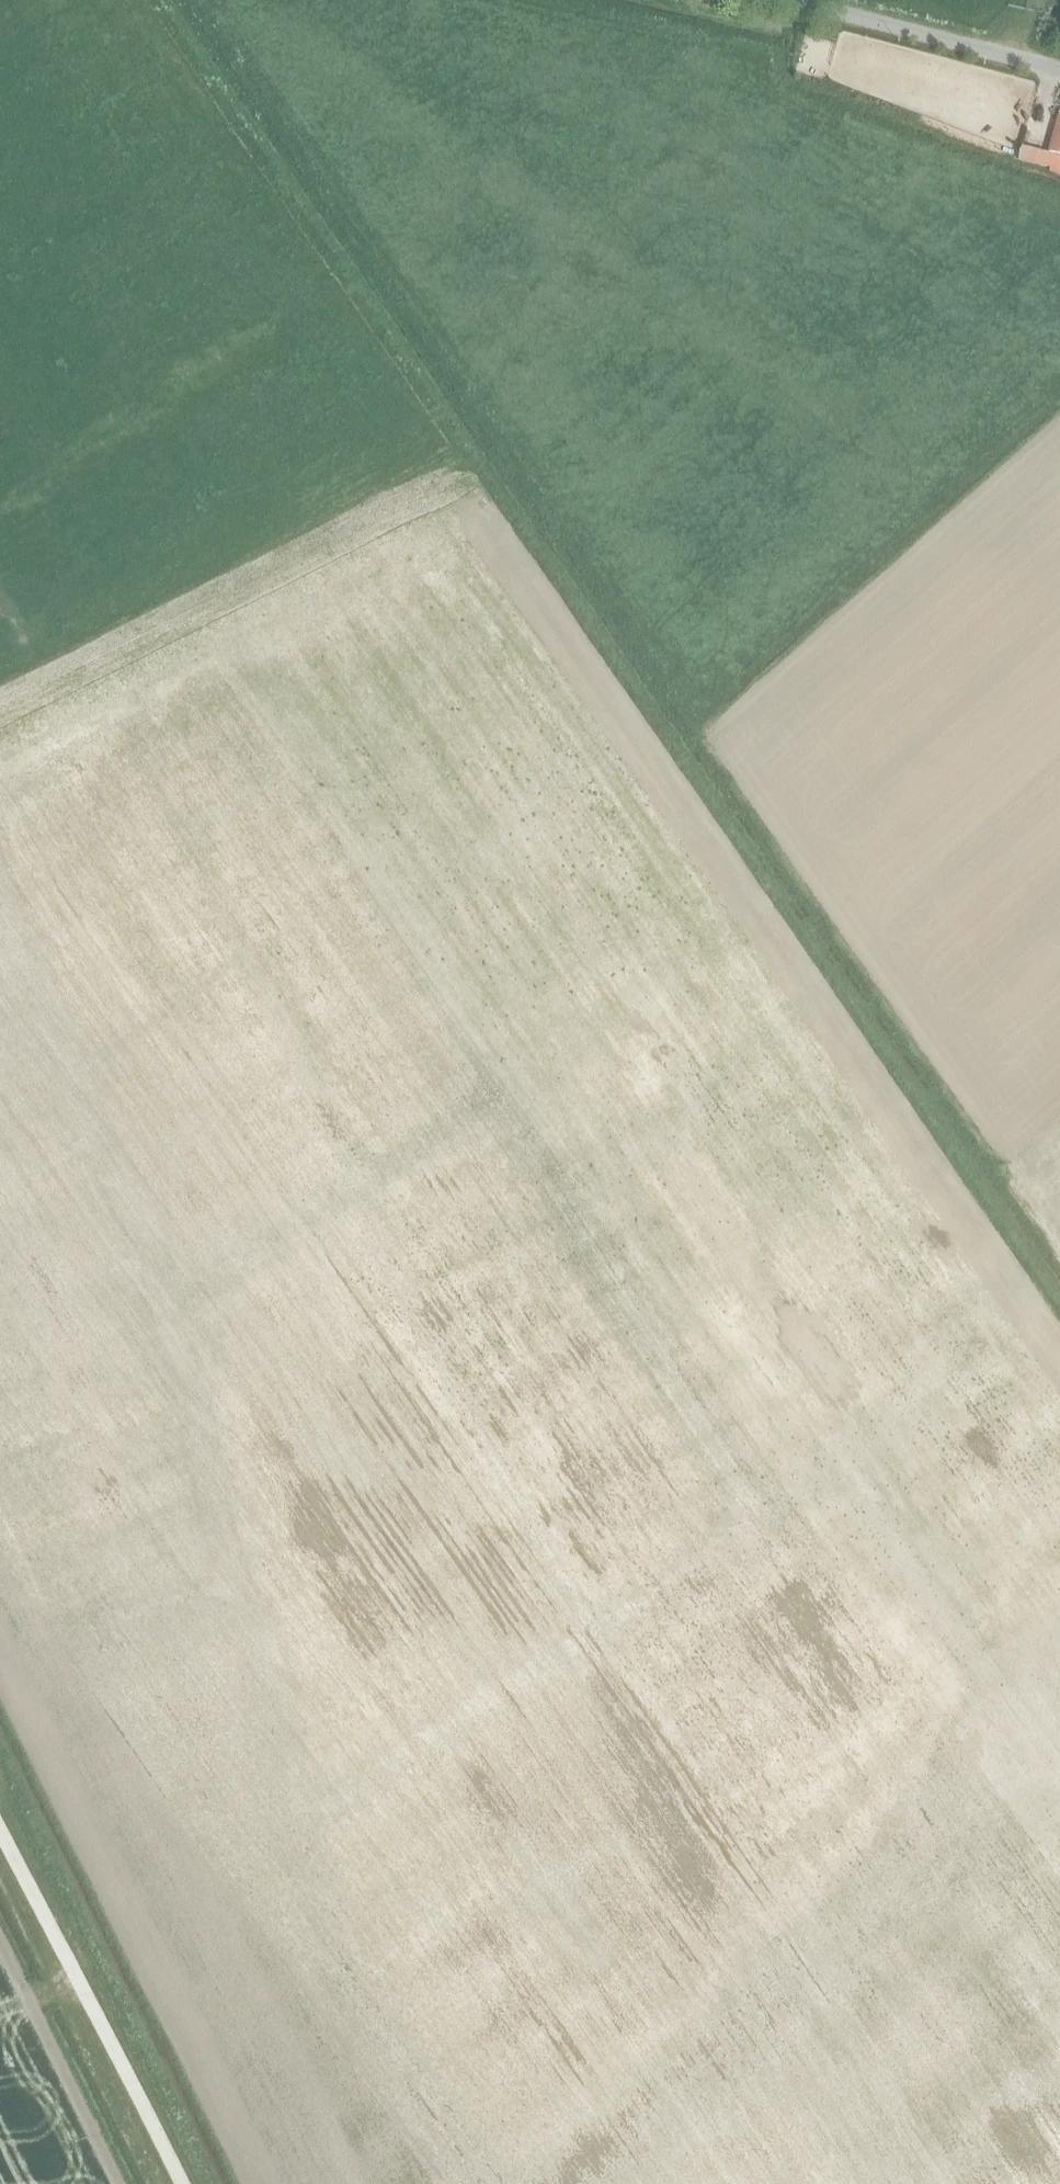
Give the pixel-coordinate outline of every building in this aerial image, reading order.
[(1059,114),(1049,156),(1059,158),(1059,115),(1059,114)] [(1049,156),(1038,153),(1034,166),(1051,170),(1050,174),(1059,177),(1059,158),(1049,156)]
